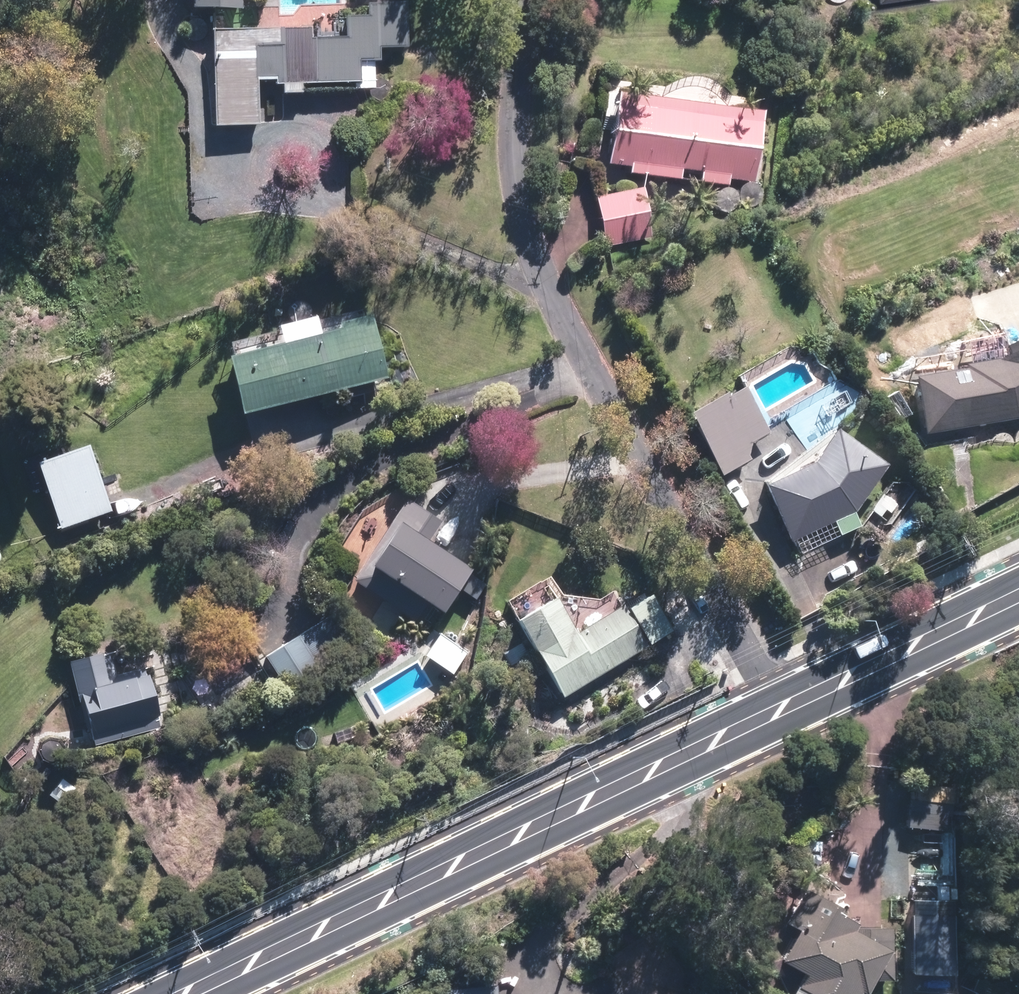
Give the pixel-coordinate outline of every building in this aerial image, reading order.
[(196,8),(245,9),(245,0),(196,0),(196,8)] [(320,29),(216,30),(217,122),(262,122),(262,90),(357,88),(357,65),(386,64),(386,50),(415,49),(414,1),(369,2),(369,13),(347,13),(347,37),(320,37),(320,29)] [(702,169),(701,183),(730,185),(731,178),(761,180),(766,112),(616,101),(612,162),(632,164),(631,173),(683,177),(683,168),(702,169)] [(646,188),(600,197),(609,247),(655,239),(646,188)] [(390,380),(375,315),(324,327),(321,313),(286,321),(289,335),(229,349),(244,414),(390,380)] [(1014,358),(971,364),(972,371),(920,379),(928,431),(1018,417),(1018,341),(1008,346),(1014,358)] [(695,419),(726,473),(752,458),(742,442),(769,427),(747,389),(695,419)] [(768,485),(796,553),(863,526),(857,513),(887,464),(838,434),(821,463),(768,485)] [(91,443),(40,459),(61,529),(112,514),(91,443)] [(390,576),(446,612),(473,570),(419,535),(432,514),(411,501),(359,582),(379,595),(390,576)] [(626,605),(579,633),(546,577),(508,600),(566,698),(679,631),(656,593),(628,610),(626,605)] [(332,616),(269,655),(288,687),(352,647),(332,616)] [(522,639),(502,651),(512,668),(532,656),(522,639)] [(110,654),(77,661),(94,745),(165,730),(153,670),(115,678),(110,654)] [(79,789),(63,777),(47,796),(63,809),(79,789)] [(802,967),(788,993),(856,993),(860,985),(870,990),(876,977),(892,979),(898,931),(857,926),(860,920),(837,909),(840,903),(805,886),(788,921),(801,927),(786,959),(802,967)] [(451,990),(452,993),(496,993),(495,984),(451,990)]
